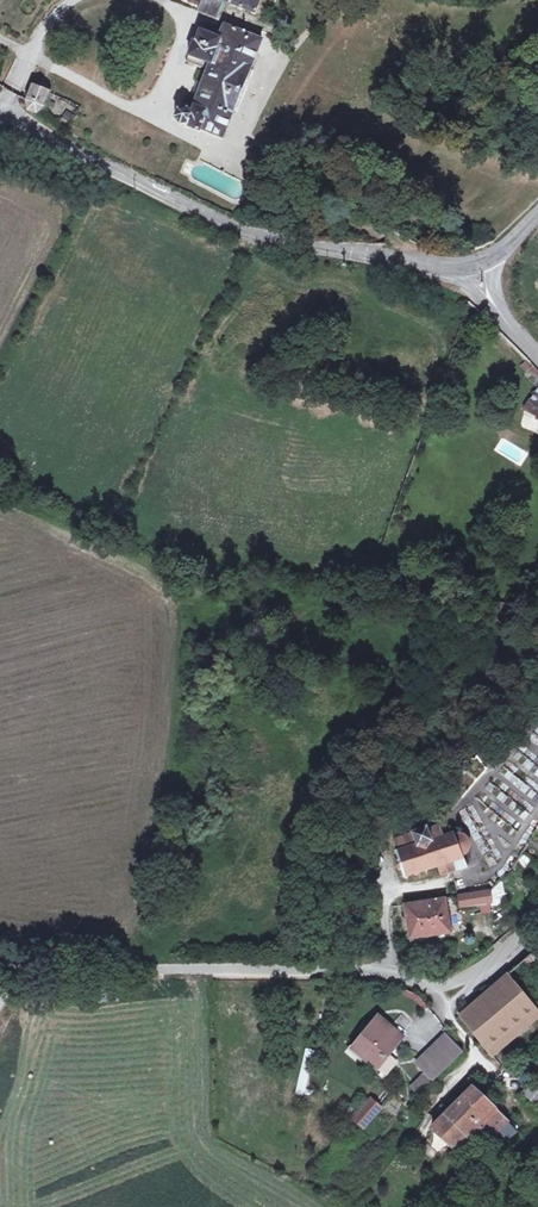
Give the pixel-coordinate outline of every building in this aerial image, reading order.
[(223,1),(221,0),(203,0),(199,12),(216,18),(223,1)] [(223,1),(254,13),(259,0),(221,0),(223,1)] [(222,139),(262,40),(259,39),(262,31),(226,18),(219,39),(200,32),(196,43),(193,42),(186,62),(207,70),(190,114),(186,109),(178,110),(175,118),(180,125),(186,124),(185,127),(199,132),(199,130),(222,139)] [(43,107),(49,92),(33,86),(27,101),(28,110),(36,113),(43,107)] [(68,126),(71,107),(56,105),(53,124),(68,126)] [(533,366),(525,373),(537,387),(537,371),(533,366)] [(525,409),(537,418),(537,388),(525,409)] [(508,623),(512,607),(503,605),(497,624),(507,627),(507,626),(508,623)] [(439,826),(438,826),(427,830),(426,828),(393,841),(397,851),(395,852),(396,853),(398,859),(397,860),(401,870),(401,869),(404,876),(403,876),(404,878),(406,877),(406,879),(408,878),(408,876),(415,874),(416,876),(418,875),(417,873),(425,870),(425,872),(428,872),(427,870),(439,866),(442,876),(452,873),(468,867),(462,855),(464,854),(467,852),(469,849),(469,846),(469,842),(468,839),(465,836),(462,834),(459,834),(457,834),(455,834),(454,835),(451,826),(444,829),(443,828),(442,827),(441,827),(440,827),(439,826)] [(494,905),(506,903),(503,882),(491,884),(494,905)] [(491,903),(489,890),(460,896),(462,907),(491,903)] [(451,933),(445,898),(404,905),(410,939),(451,933)] [(537,1011),(537,959),(533,953),(459,1015),(490,1052),(537,1011)] [(376,1068),(402,1037),(379,1018),(353,1049),(376,1068)] [(433,1082),(464,1052),(447,1035),(416,1065),(425,1074),(433,1082)] [(303,1096),(313,1051),(307,1049),(297,1094),(303,1096)] [(420,1095),(433,1082),(425,1074),(412,1088),(420,1095)] [(531,1084),(523,1093),(537,1106),(537,1090),(531,1084)] [(508,1123),(472,1088),(432,1129),(454,1149),(476,1127),(485,1136),(480,1142),(493,1155),(516,1131),(508,1123)] [(363,1128),(381,1107),(372,1099),(354,1120),(363,1128)] [(469,1175),(476,1167),(468,1160),(462,1168),(469,1175)] [(475,1180),(482,1172),(476,1167),(469,1175),(475,1180)]
